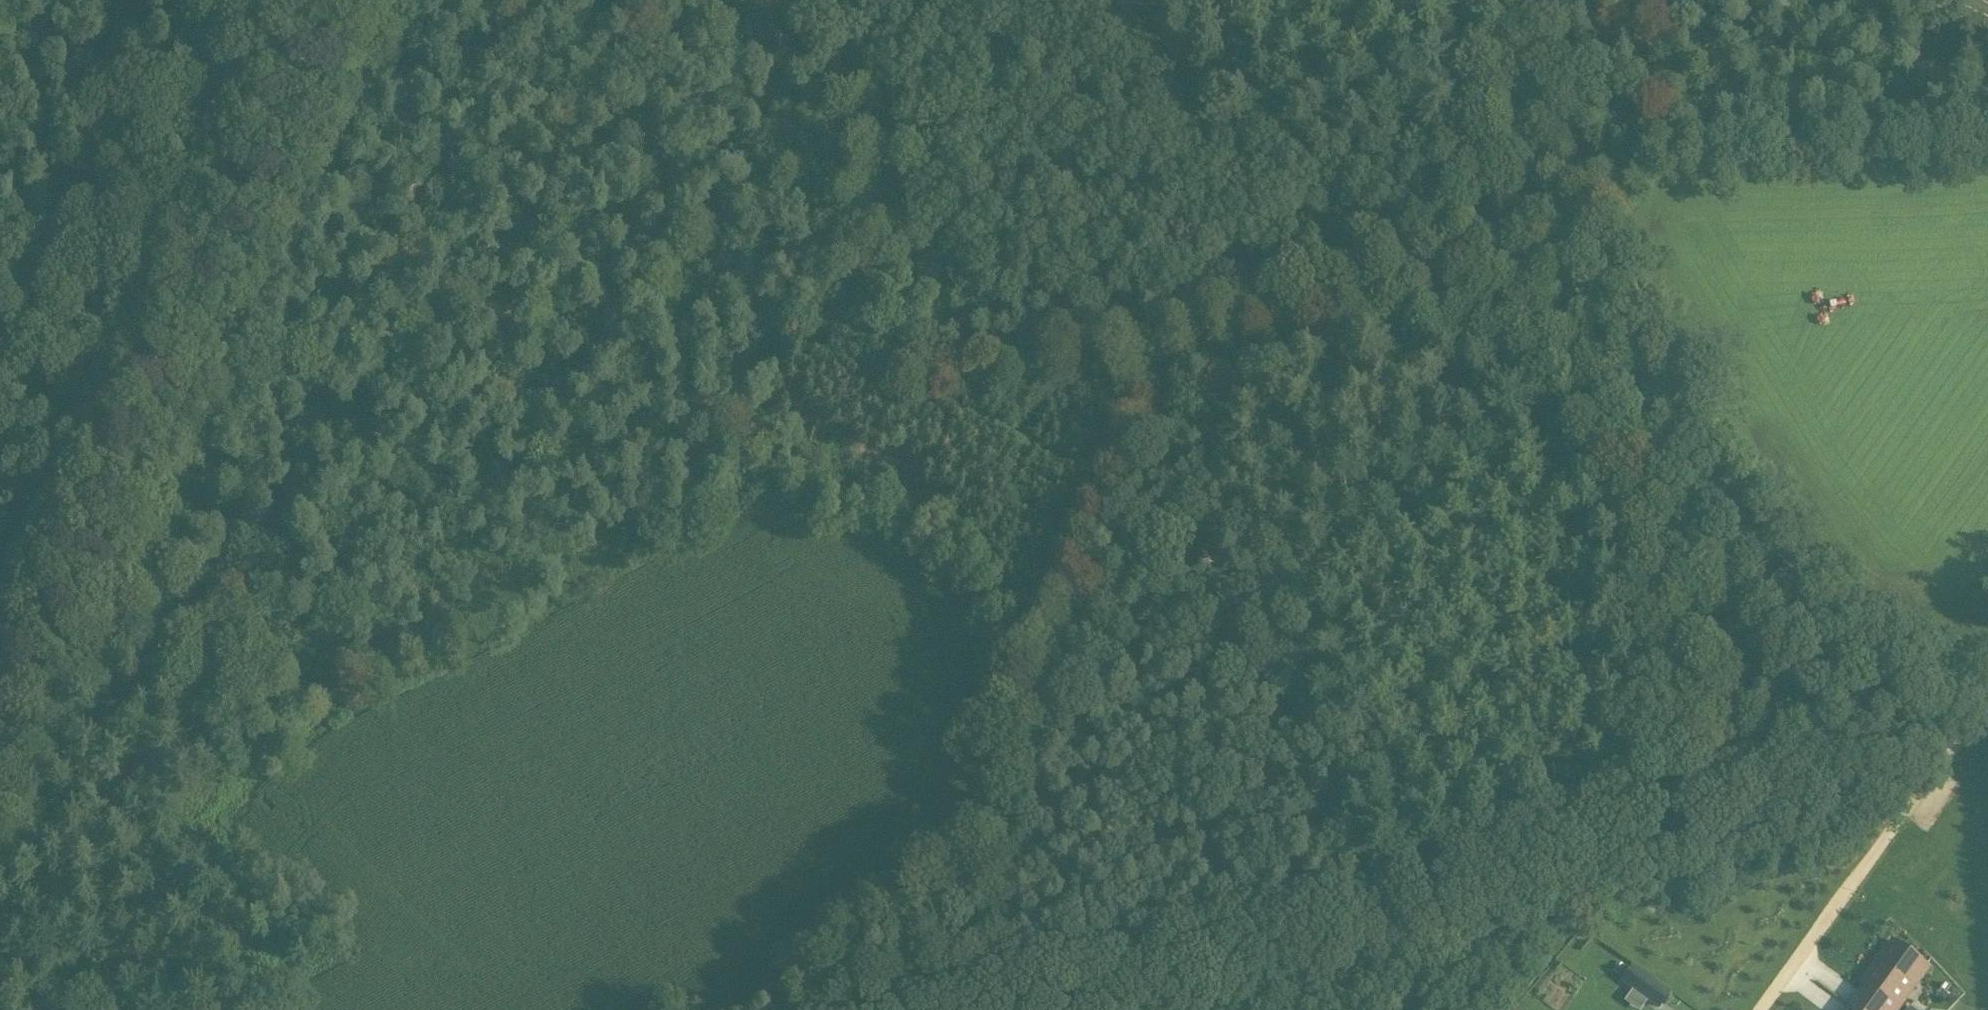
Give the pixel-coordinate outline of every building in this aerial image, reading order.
[(1842,847),(1837,853),(1842,857),(1847,851),(1842,847)] [(1881,963),(1864,986),(1895,1009),(1926,967),(1892,942),(1878,961),(1881,963)] [(1633,969),(1623,982),(1659,1008),(1669,995),(1633,969)]
